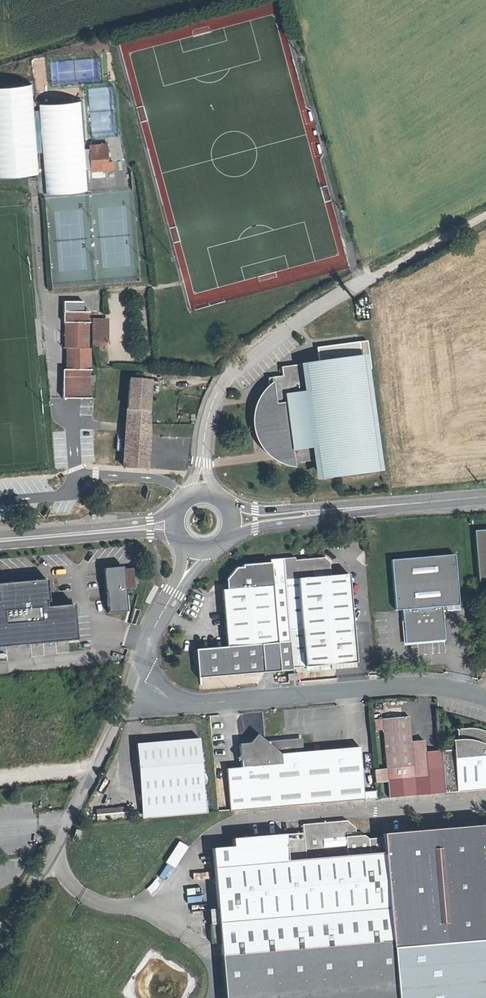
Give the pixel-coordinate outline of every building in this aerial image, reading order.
[(0,83),(0,172),(32,169),(25,81),(0,83)] [(79,97),(34,101),(42,189),(87,186),(79,97)] [(105,140),(87,142),(89,166),(99,166),(99,158),(106,157),(105,140)] [(344,311),(347,323),(357,321),(353,308),(344,311)] [(56,326),(62,326),(62,316),(53,315),(53,326),(56,326)] [(82,401),(81,351),(79,350),(78,315),(62,316),(62,326),(62,351),(59,351),(58,371),(63,371),(64,384),(54,384),(54,400),(82,401)] [(84,322),(84,343),(92,343),(93,322),(84,322)] [(375,473),(357,349),(315,355),(317,368),(280,372),(282,383),(268,385),(270,399),(274,399),(275,412),(254,414),(258,453),(282,451),(285,471),(292,470),(318,467),(320,480),(375,473)] [(64,384),(63,371),(58,371),(54,371),(54,384),(64,384)] [(127,380),(120,467),(143,468),(148,381),(143,380),(127,380)] [(270,399),(263,400),(254,413),(254,414),(275,412),(274,399),(270,399)] [(267,462),(268,463),(272,466),(275,467),(280,470),(285,471),(282,451),(258,453),(261,457),(267,462)] [(470,534),(475,580),(485,579),(485,533),(470,534)] [(282,549),(283,561),(275,562),(274,565),(243,568),(243,572),(233,572),(228,580),(229,591),(222,593),(228,648),(197,651),(199,679),(265,673),(262,645),(290,642),(291,659),(354,652),(351,614),(346,564),(328,565),(327,555),(323,550),(322,549),(295,552),(294,548),(282,549)] [(448,557),(390,560),(392,617),(403,617),(404,617),(405,644),(445,642),(444,615),(454,614),(456,614),(453,556),(448,557)] [(127,569),(105,571),(113,615),(132,613),(127,569)] [(74,605),(47,607),(47,602),(49,602),(47,580),(0,584),(0,647),(77,640),(74,605)] [(410,717),(382,719),(386,769),(374,770),(375,783),(427,780),(424,741),(412,742),(410,717)] [(467,731),(463,731),(459,732),(461,749),(442,751),(445,793),(474,791),(485,790),(485,735),(484,734),(479,732),(475,732),(467,731)] [(252,748),(237,749),(239,771),(226,771),(229,812),(351,801),(376,799),(375,792),(366,792),(363,752),(345,753),(302,756),(301,749),(292,744),(272,746),(260,736),(252,748)] [(198,742),(135,747),(139,820),(205,814),(198,742)] [(96,809),(96,820),(125,818),(124,807),(96,809)] [(302,832),(232,837),(232,846),(211,847),(215,895),(359,878),(354,832),(344,822),(301,825),(302,832)] [(485,941),(485,826),(382,835),(382,838),(369,838),(364,835),(359,836),(354,832),(359,878),(367,944),(391,942),(391,948),(485,941)] [(82,837),(90,837),(89,828),(82,829),(82,837)] [(359,878),(215,895),(216,911),(217,924),(209,924),(211,943),(219,943),(221,955),(367,944),(359,878)] [(217,924),(216,911),(209,912),(209,924),(217,924)] [(221,955),(224,997),(395,997),(391,948),(391,942),(367,944),(221,955)]
